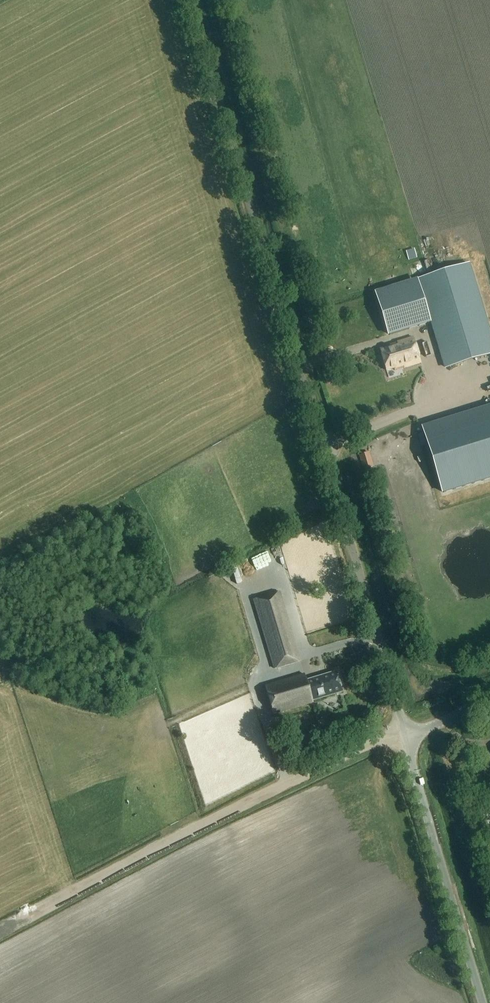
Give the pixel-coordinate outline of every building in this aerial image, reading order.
[(417,258),(414,249),(406,252),(409,260),(417,258)] [(418,279),(444,365),(489,351),(489,330),(470,263),(418,279)] [(377,293),(390,335),(429,323),(416,281),(377,293)] [(390,347),(380,350),(386,371),(394,369),(395,371),(397,370),(396,368),(403,366),(404,368),(421,363),(413,338),(397,343),(397,344),(390,346),(390,347)] [(444,493),(489,479),(489,416),(426,436),(444,493)] [(374,467),(370,453),(359,456),(363,470),(374,467)] [(254,604),(274,673),(300,666),(280,597),(254,604)] [(312,701),(342,692),(336,672),(306,681),(304,675),(265,687),(273,714),(313,703),(312,701)]
